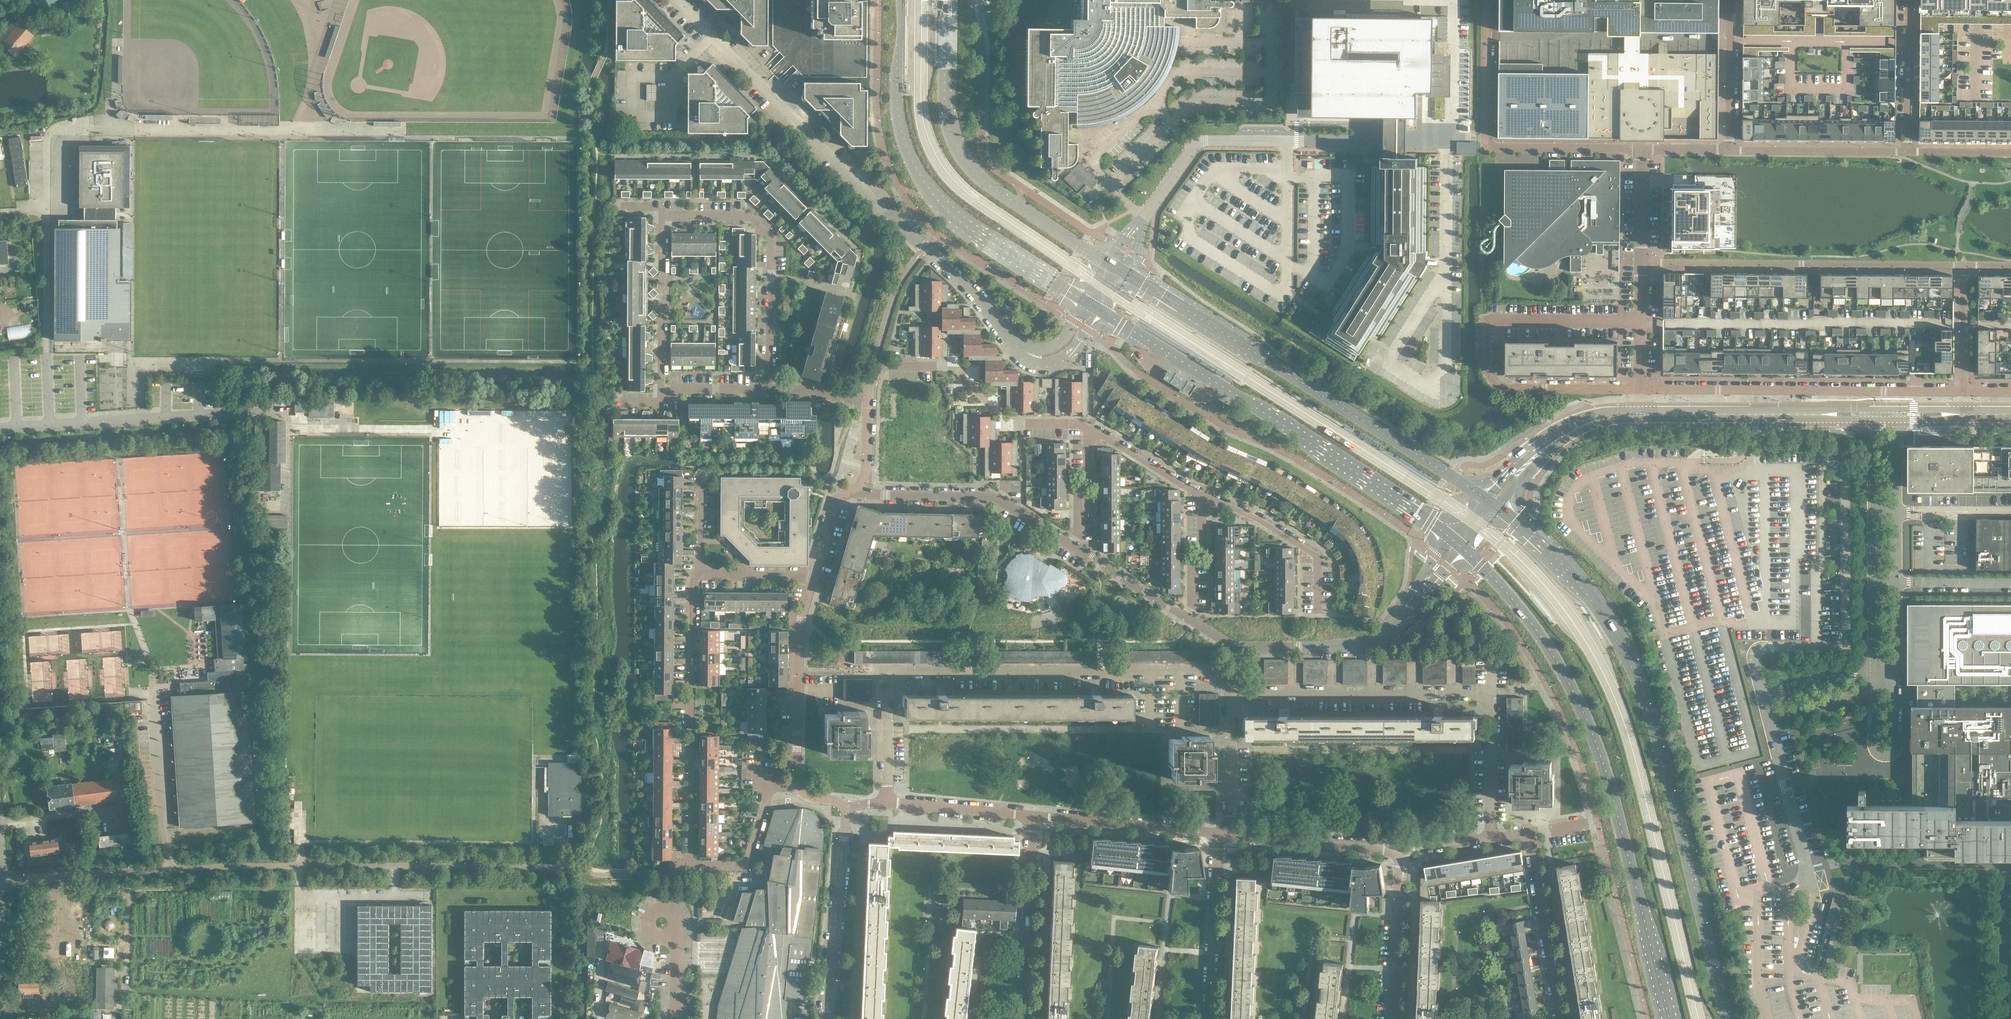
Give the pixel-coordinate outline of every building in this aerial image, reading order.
[(40,9),(57,0),(35,0),(40,9)] [(75,0),(64,2),(62,3),(65,18),(66,18),(67,23),(79,22),(78,21),(83,21),(82,17),(78,17),(78,16),(75,0)] [(615,59),(675,60),(675,50),(681,50),(682,48),(677,43),(685,35),(650,0),(615,0),(615,59)] [(768,0),(711,0),(714,0),(714,10),(732,11),(731,24),(744,24),(743,44),(767,44),(768,0)] [(1039,167),(1049,167),(1049,176),(1052,179),(1056,176),(1055,167),(1066,167),(1074,164),(1077,156),(1077,144),(1066,144),(1066,112),(1075,112),(1075,123),(1081,123),(1087,123),(1099,121),(1110,118),(1118,114),(1127,109),(1134,105),(1132,103),(1137,100),(1138,101),(1139,106),(1142,105),(1142,106),(1155,93),(1154,88),(1151,89),(1150,87),(1153,83),(1155,84),(1158,79),(1161,74),(1166,64),(1170,53),(1172,44),(1174,34),(1174,26),(1163,26),(1162,17),(1195,17),(1195,28),(1207,28),(1215,25),(1218,17),(1218,7),(1227,7),(1231,4),(1228,1),(1218,0),(1080,0),(1080,1),(1075,1),(1075,0),(1054,0),(1052,1),(1051,3),(1049,5),(1048,7),(1046,11),(1046,13),(1045,16),(1045,19),(1045,23),(1052,24),(1052,28),(1025,28),(1025,54),(1025,97),(1033,106),(1036,106),(1031,111),(1031,116),(1036,116),(1039,116),(1039,167)] [(1500,30),(1717,32),(1717,33),(1719,33),(1719,0),(1500,0),(1500,30)] [(1743,25),(1780,25),(1780,2),(1804,2),(1804,11),(1834,11),(1858,11),(1858,26),(1895,26),(1895,0),(1743,0),(1743,25)] [(1920,11),(1943,11),(1943,9),(1943,0),(2010,1),(2010,0),(1920,0),(1920,11)] [(848,8),(825,7),(824,27),(828,31),(847,31),(848,8)] [(1824,17),(1824,25),(1834,26),(1834,25),(1834,14),(1824,14),(1824,17)] [(40,34),(53,32),(50,18),(38,20),(40,34)] [(1299,19),(1298,83),(1308,83),(1308,92),(1308,99),(1307,99),(1307,100),(1306,100),(1305,100),(1304,101),(1304,102),(1303,103),(1303,104),(1303,105),(1304,106),(1304,107),(1305,108),(1306,108),(1306,109),(1307,109),(1308,109),(1308,117),(1374,118),(1384,118),(1387,118),(1392,118),(1407,118),(1409,118),(1413,118),(1417,118),(1418,99),(1422,99),(1422,93),(1423,93),(1434,93),(1447,93),(1447,58),(1435,58),(1435,57),(1433,57),(1432,57),(1426,57),(1426,45),(1427,45),(1427,24),(1319,23),(1319,19),(1314,19),(1299,19)] [(19,25),(16,22),(14,20),(12,23),(0,36),(0,44),(1,45),(19,25)] [(19,25),(1,45),(14,57),(33,36),(19,25)] [(329,58),(339,27),(335,25),(325,57),(329,58)] [(1939,45),(1939,33),(1920,33),(1920,45),(1939,45)] [(1939,56),(1939,45),(1920,45),(1920,56),(1939,56)] [(1939,68),(1939,56),(1920,56),(1920,68),(1939,68)] [(1763,68),(1763,57),(1759,57),(1743,57),(1743,68),(1763,68)] [(1896,69),(1896,58),(1880,58),(1873,58),(1873,69),(1896,69)] [(687,73),(687,133),(747,133),(747,123),(753,123),(754,121),(749,116),(757,108),(712,63),(704,71),(699,65),(699,66),(698,66),(697,66),(697,73),(687,73)] [(1543,63),(1499,63),(1498,138),(1664,139),(1664,129),(1672,129),(1672,89),(1589,89),(1589,73),(1543,73),(1543,63)] [(1763,68),(1743,68),(1743,79),(1763,79),(1763,68)] [(1938,79),(1939,68),(1920,68),(1920,79),(1938,79)] [(1895,80),(1896,69),(1873,69),(1873,70),(1875,70),(1875,80),(1895,80)] [(1763,90),(1763,79),(1743,79),(1743,90),(1763,90)] [(1938,90),(1938,79),(1920,79),(1920,90),(1938,90)] [(1895,91),(1895,80),(1875,80),(1875,91),(1895,91)] [(842,146),(867,146),(867,88),(860,88),(860,81),(804,81),(804,100),(812,100),(812,109),(825,109),(825,122),(842,122),(842,146)] [(656,85),(646,84),(646,101),(656,101),(656,85)] [(1763,101),(1763,90),(1743,90),(1743,101),(1763,101)] [(1938,102),(1938,90),(1920,90),(1920,102),(1926,102),(1938,102)] [(1895,102),(1895,91),(1875,91),(1875,102),(1895,102)] [(1435,96),(1434,119),(1445,119),(1445,96),(1435,96)] [(1718,101),(1700,101),(1699,140),(1718,140),(1718,101)] [(1753,140),(1754,115),(1742,114),(1742,140),(1753,140)] [(1764,140),(1765,119),(1754,119),(1754,115),(1753,140),(1764,140)] [(1786,140),(1786,115),(1786,117),(1775,117),(1775,140),(1786,140)] [(1797,140),(1797,115),(1786,115),(1786,140),(1797,140)] [(1808,140),(1808,115),(1797,115),(1797,140),(1808,140)] [(1819,140),(1819,115),(1808,115),(1808,140),(1819,140)] [(1829,141),(1830,120),(1819,120),(1819,115),(1819,140),(1829,141)] [(1775,140),(1775,117),(1775,120),(1765,119),(1764,140),(1775,140)] [(1840,141),(1840,118),(1840,120),(1830,120),(1829,141),(1840,141)] [(1851,141),(1851,118),(1840,118),(1840,141),(1851,141)] [(1862,141),(1862,118),(1862,120),(1852,120),(1852,118),(1851,118),(1851,141),(1862,141)] [(1873,141),(1873,118),(1862,118),(1862,141),(1873,141)] [(1884,141),(1884,120),(1873,120),(1873,118),(1873,141),(1884,141)] [(1895,141),(1895,121),(1884,120),(1884,141),(1895,141)] [(1931,141),(1931,121),(1919,120),(1919,141),(1925,141),(1925,139),(1931,139),(1931,141)] [(1943,141),(1943,121),(1931,121),(1931,141),(1937,141),(1937,139),(1942,139),(1942,141),(1943,141)] [(1954,141),(1954,121),(1943,121),(1943,141),(1948,141),(1948,139),(1954,139),(1953,141),(1954,141)] [(1965,142),(1965,121),(1954,121),(1954,141),(1960,142),(1960,140),(1964,140),(1964,142),(1965,142)] [(1976,140),(1976,121),(1965,121),(1965,142),(1970,142),(1970,140),(1976,140)] [(1986,142),(1987,121),(1976,121),(1976,140),(1981,140),(1981,142),(1986,142)] [(1997,142),(1997,121),(1987,121),(1986,142),(1987,142),(1987,140),(1992,140),(1992,142),(1997,142)] [(2008,142),(2008,121),(1997,121),(1997,142),(1998,142),(1998,140),(2002,140),(2002,142),(2008,142)] [(21,137),(8,139),(16,187),(28,185),(21,137)] [(1476,148),(1476,142),(1465,142),(1457,142),(1457,148),(1456,153),(1474,153),(1476,153),(1476,148)] [(130,145),(79,145),(79,207),(84,208),(84,220),(59,219),(59,228),(117,228),(117,220),(116,220),(116,208),(130,208),(130,145)] [(1326,309),(1313,329),(1356,357),(1373,330),(1378,333),(1414,276),(1417,278),(1425,266),(1425,251),(1421,251),(1422,167),(1417,167),(1417,158),(1406,158),(1391,158),(1391,157),(1384,157),(1381,157),(1381,158),(1380,158),(1379,167),(1376,167),(1375,243),(1371,243),(1371,250),(1386,250),(1386,251),(1385,254),(1381,253),(1376,261),(1371,258),(1335,314),(1326,309)] [(1505,225),(1505,269),(1505,270),(1516,259),(1519,262),(1521,263),(1524,265),(1527,266),(1529,267),(1532,268),(1535,268),(1537,268),(1540,268),(1543,268),(1546,267),(1549,266),(1552,264),(1555,262),(1566,256),(1571,255),(1571,271),(1582,271),(1582,255),(1584,255),(1587,254),(1589,253),(1590,251),(1592,249),(1592,247),(1593,245),(1593,241),(1596,241),(1596,245),(1596,247),(1604,248),(1604,245),(1604,241),(1607,241),(1607,245),(1620,245),(1620,160),(1571,160),(1571,170),(1565,170),(1565,160),(1550,159),(1550,170),(1505,170),(1505,214),(1499,219),(1505,225)] [(625,160),(614,160),(614,178),(625,178),(625,160)] [(625,160),(625,178),(635,178),(635,160),(625,160)] [(635,160),(635,178),(647,178),(647,160),(635,160)] [(647,160),(647,178),(658,179),(658,161),(647,160)] [(658,161),(658,179),(669,179),(669,161),(658,161)] [(669,161),(669,179),(680,179),(680,161),(669,161)] [(680,161),(680,179),(690,179),(691,161),(680,161)] [(713,161),(699,161),(699,179),(713,179),(713,161)] [(713,161),(713,179),(726,179),(726,161),(713,161)] [(726,161),(726,179),(739,179),(739,161),(726,161)] [(739,161),(739,179),(743,179),(743,173),(754,173),(754,161),(739,161)] [(743,173),(743,179),(755,179),(763,188),(768,184),(767,183),(760,176),(769,167),(762,161),(754,161),(754,173),(743,173)] [(1080,161),(1064,178),(1082,196),(1099,179),(1080,161)] [(760,176),(767,183),(775,174),(769,167),(760,176)] [(768,184),(763,188),(771,196),(784,183),(775,174),(767,183),(768,184)] [(784,183),(771,196),(779,203),(792,191),(784,183)] [(1704,188),(1673,188),(1673,200),(1673,213),(1673,236),(1673,247),(1685,247),(1704,248),(1712,248),(1712,247),(1712,236),(1715,236),(1715,235),(1715,225),(1715,189),(1704,188)] [(800,199),(792,191),(779,203),(787,211),(800,199)] [(800,199),(787,211),(794,219),(807,206),(800,199)] [(798,222),(806,230),(818,217),(811,209),(798,222)] [(645,217),(627,217),(627,228),(653,228),(653,225),(649,224),(645,225),(645,223),(645,217)] [(818,217),(806,230),(813,238),(814,238),(826,225),(819,218),(818,217)] [(133,224),(123,224),(123,269),(123,277),(132,276),(132,269),(133,224)] [(826,225),(814,238),(820,244),(821,246),(834,233),(833,232),(826,225)] [(59,228),(55,228),(55,340),(59,340),(63,340),(63,338),(101,338),(101,340),(106,341),(106,338),(129,338),(129,281),(120,281),(120,228),(118,228),(59,228)] [(653,228),(627,228),(627,238),(645,238),(645,234),(645,231),(649,232),(653,231),(653,228)] [(744,228),(732,228),(732,234),(737,235),(737,244),(755,244),(755,234),(744,234),(744,228)] [(671,233),(671,256),(683,256),(683,233),(671,233)] [(683,233),(683,256),(694,256),(694,234),(683,233)] [(834,233),(821,246),(828,252),(829,253),(829,254),(842,241),(841,240),(834,233)] [(694,234),(694,256),(705,256),(705,234),(694,234)] [(705,234),(705,256),(716,256),(716,234),(705,234)] [(645,238),(627,238),(627,250),(653,250),(653,247),(649,246),(645,247),(645,244),(645,238)] [(0,240),(0,265),(8,264),(7,240),(0,240)] [(842,241),(829,254),(837,261),(857,256),(850,249),(842,241)] [(737,244),(737,255),(755,255),(755,244),(737,244)] [(653,250),(627,250),(627,260),(645,261),(645,255),(645,252),(649,254),(653,252),(653,250)] [(737,255),(736,266),(755,266),(755,255),(737,255)] [(837,261),(834,269),(852,274),(854,269),(854,266),(857,256),(837,261)] [(627,260),(627,271),(645,271),(645,269),(645,261),(627,260)] [(733,266),(733,277),(755,277),(755,266),(736,266),(733,266)] [(834,271),(831,283),(849,288),(852,274),(834,269),(834,271)] [(627,271),(627,281),(645,281),(645,271),(627,271)] [(1682,284),(1682,274),(1682,273),(1677,273),(1663,273),(1663,284),(1682,284)] [(1723,297),(1723,274),(1711,273),(1711,285),(1711,290),(1711,296),(1711,297),(1723,297)] [(1747,297),(1747,274),(1741,274),(1741,273),(1736,273),(1736,274),(1735,274),(1735,297),(1747,297)] [(1783,298),(1783,274),(1777,274),(1777,273),(1772,273),(1772,274),(1771,274),(1771,297),(1783,298)] [(1735,297),(1735,274),(1723,274),(1723,297),(1735,297)] [(1759,297),(1759,274),(1747,274),(1747,297),(1759,297)] [(1771,297),(1771,274),(1759,274),(1759,297),(1771,297)] [(1795,298),(1796,274),(1783,274),(1783,298),(1795,298)] [(1808,274),(1796,274),(1795,298),(1808,298),(1808,274)] [(1832,298),(1833,274),(1832,274),(1827,274),(1820,275),(1820,298),(1832,298)] [(1845,298),(1845,275),(1833,274),(1832,298),(1845,298)] [(1869,298),(1869,275),(1868,275),(1868,274),(1863,274),(1863,275),(1857,275),(1857,298),(1869,298)] [(1905,299),(1905,275),(1904,275),(1904,274),(1899,274),(1899,275),(1893,275),(1893,298),(1905,299)] [(1941,299),(1941,275),(1940,275),(1935,274),(1935,275),(1929,275),(1929,299),(1941,299)] [(1857,298),(1857,275),(1845,275),(1845,298),(1857,298)] [(1881,298),(1881,275),(1869,275),(1869,298),(1881,298)] [(1893,298),(1893,275),(1881,275),(1881,298),(1893,298)] [(1917,299),(1917,275),(1905,275),(1905,299),(1917,299)] [(1929,299),(1929,275),(1917,275),(1917,299),(1929,299)] [(1954,299),(1954,275),(1952,275),(1947,275),(1941,275),(1941,299),(1954,299)] [(1991,276),(1988,276),(1988,275),(1984,275),(1984,276),(1978,276),(1978,298),(1990,298),(1991,276)] [(1990,298),(2002,298),(2003,276),(1998,276),(1998,275),(1993,275),(1993,276),(1991,276),(1990,298)] [(2010,298),(2010,276),(2003,276),(2002,298),(2010,298)] [(733,277),(733,288),(755,288),(755,277),(733,277)] [(627,281),(627,292),(645,292),(645,281),(627,281)] [(941,326),(908,326),(908,331),(915,331),(915,356),(947,356),(947,333),(963,333),(963,356),(968,356),(968,359),(985,359),(984,382),(989,382),(989,385),(1006,386),(1006,408),(1011,408),(1011,411),(1033,411),(1033,415),(1039,415),(1039,378),(1033,378),(1033,381),(1017,381),(1017,370),(1003,370),(1003,373),(998,373),(998,368),(1001,368),(1001,356),(995,356),(995,344),(980,344),(980,342),(979,342),(979,329),(974,329),(974,318),(960,318),(960,321),(955,321),(955,316),(958,316),(958,303),(947,303),(947,284),(942,284),(942,281),(920,281),(920,284),(915,284),(915,306),(908,306),(908,311),(941,311),(941,326)] [(1682,284),(1663,284),(1663,295),(1687,295),(1689,295),(1689,285),(1682,284)] [(733,288),(733,299),(755,299),(755,288),(733,288)] [(627,292),(627,303),(645,303),(645,292),(627,292)] [(838,341),(841,330),(844,320),(847,310),(850,299),(825,292),(822,302),(819,312),(816,323),(812,323),(809,328),(808,332),(813,333),(810,343),(804,364),(801,374),(801,375),(811,377),(816,379),(823,381),(826,381),(828,372),(835,351),(838,341)] [(1687,306),(1687,295),(1663,295),(1663,306),(1687,306)] [(733,299),(733,310),(755,310),(755,299),(733,299)] [(627,303),(627,314),(645,314),(645,303),(627,303)] [(1682,317),(1682,307),(1687,307),(1687,306),(1663,306),(1663,317),(1682,318),(1682,317)] [(733,310),(732,321),(755,321),(755,310),(733,310)] [(627,314),(627,325),(645,325),(645,314),(627,314)] [(732,321),(732,332),(755,332),(755,321),(732,321)] [(645,325),(627,325),(627,336),(652,336),(652,333),(649,332),(645,333),(645,331),(645,325)] [(1953,340),(1953,329),(1935,329),(1935,340),(1930,340),(1953,340)] [(1996,329),(1978,329),(1978,340),(1996,340),(1996,329)] [(755,332),(732,332),(736,333),(736,343),(755,343),(755,332)] [(652,336),(627,336),(627,347),(645,347),(645,342),(645,339),(648,341),(652,339),(652,336)] [(1953,351),(1953,340),(1930,340),(1930,351),(1953,351)] [(1978,340),(1977,352),(1996,352),(2000,352),(2000,340),(1996,340),(1978,340)] [(1618,376),(1618,342),(1575,341),(1575,344),(1549,344),(1549,341),(1506,341),(1506,375),(1507,375),(1513,375),(1528,375),(1533,375),(1535,375),(1535,371),(1547,372),(1547,375),(1549,375),(1554,375),(1569,375),(1575,375),(1576,375),(1576,372),(1589,372),(1589,375),(1590,375),(1596,375),(1611,376),(1616,376),(1618,376)] [(671,342),(670,364),(682,364),(682,342),(671,342)] [(682,342),(682,364),(693,365),(693,342),(682,342)] [(693,342),(693,365),(704,365),(704,342),(693,342)] [(704,342),(704,365),(715,365),(715,342),(704,342)] [(736,343),(736,354),(755,354),(755,343),(736,343)] [(645,347),(627,347),(627,358),(652,358),(652,355),(648,353),(645,355),(645,352),(645,347)] [(1675,371),(1675,348),(1675,352),(1663,352),(1663,371),(1664,371),(1664,373),(1669,373),(1669,371),(1675,371)] [(1687,371),(1687,348),(1675,348),(1675,371),(1687,371)] [(1699,371),(1699,350),(1688,350),(1688,348),(1687,348),(1687,371),(1699,371)] [(1723,372),(1724,348),(1723,348),(1723,350),(1711,350),(1711,371),(1712,372),(1712,373),(1717,373),(1717,372),(1723,372)] [(1735,372),(1736,348),(1724,348),(1723,372),(1735,372)] [(1736,348),(1735,372),(1747,372),(1748,348),(1736,348)] [(1759,372),(1760,348),(1748,348),(1747,372),(1759,372)] [(1772,372),(1772,348),(1760,348),(1759,372),(1772,372)] [(1784,353),(1784,372),(1789,372),(1789,374),(1794,374),(1794,372),(1796,372),(1796,351),(1796,349),(1784,348),(1784,353)] [(1837,372),(1837,349),(1836,349),(1836,351),(1825,351),(1825,372),(1837,372)] [(1849,373),(1849,349),(1837,349),(1837,372),(1849,373)] [(1861,373),(1861,349),(1849,349),(1849,373),(1861,373)] [(1873,373),(1873,354),(1861,354),(1862,349),(1861,349),(1861,373),(1873,373)] [(1897,373),(1897,349),(1896,349),(1896,352),(1885,352),(1885,373),(1897,373)] [(1909,373),(1909,362),(1909,356),(1910,351),(1910,349),(1897,349),(1897,373),(1909,373)] [(1711,371),(1711,350),(1699,350),(1699,371),(1705,371),(1705,373),(1710,373),(1710,371),(1711,371)] [(1808,372),(1808,351),(1796,351),(1796,372),(1801,372),(1801,374),(1806,374),(1806,372),(1808,372)] [(1825,372),(1825,351),(1812,351),(1812,372),(1814,372),(1814,374),(1819,374),(1819,372),(1825,372)] [(1953,362),(1953,351),(1930,351),(1930,352),(1934,352),(1934,362),(1953,362)] [(1885,373),(1885,352),(1884,352),(1884,354),(1873,354),(1873,373),(1885,373)] [(1977,352),(1977,362),(1996,362),(1996,352),(1977,352)] [(1772,353),(1772,372),(1784,372),(1784,353),(1772,353)] [(731,365),(731,371),(744,371),(744,365),(754,365),(755,354),(736,354),(736,364),(731,364),(731,365)] [(652,358),(627,358),(627,368),(644,368),(644,363),(644,360),(648,362),(652,360),(652,358)] [(1934,362),(1929,362),(1929,373),(1934,373),(1953,373),(1953,362),(1934,362)] [(1977,362),(1977,374),(1996,374),(1996,362),(1977,362)] [(1168,366),(1162,377),(1190,395),(1197,384),(1168,366)] [(644,368),(627,368),(627,379),(652,379),(652,376),(648,375),(644,377),(644,374),(644,368)] [(1082,381),(1071,381),(1071,397),(1087,397),(1087,372),(1082,372),(1082,381)] [(1097,393),(1106,399),(1118,379),(1109,374),(1097,393)] [(1042,378),(1042,387),(1051,387),(1051,378),(1042,378)] [(1071,397),(1071,381),(1060,381),(1060,378),(1054,378),(1054,397),(1071,397)] [(652,379),(627,379),(626,390),(644,390),(644,385),(644,382),(648,384),(652,382),(652,379)] [(1118,379),(1106,399),(1115,405),(1124,390),(1115,385),(1119,380),(1118,379)] [(1124,390),(1115,405),(1113,409),(1122,415),(1133,396),(1124,390)] [(1133,396),(1122,415),(1131,420),(1143,402),(1133,396)] [(1071,397),(1054,397),(1054,415),(1059,415),(1059,412),(1071,412),(1071,397)] [(1087,397),(1071,397),(1071,412),(1082,412),(1082,415),(1087,415),(1087,397)] [(1143,402),(1131,420),(1140,426),(1155,403),(1146,397),(1143,402)] [(334,399),(295,398),(295,412),(309,412),(309,416),(334,416),(334,399)] [(1218,400),(1215,406),(1226,413),(1230,406),(1218,400)] [(814,427),(814,418),(814,415),(809,415),(809,408),(809,401),(808,401),(800,401),(798,401),(792,401),(789,401),(786,401),(786,406),(781,406),(781,405),(757,405),(734,404),(712,404),(712,406),(706,406),(706,404),(689,404),(689,407),(681,407),(681,410),(681,417),(689,417),(696,417),(695,421),(698,421),(698,426),(700,426),(700,440),(712,440),(712,436),(723,436),(723,439),(735,439),(735,440),(757,440),(757,436),(769,436),(769,439),(780,439),(780,440),(792,440),(792,437),(805,437),(810,432),(814,428),(814,427)] [(1164,409),(1155,403),(1140,426),(1150,432),(1164,409)] [(1173,414),(1164,409),(1150,432),(1159,438),(1170,419),(1173,414)] [(454,410),(439,410),(439,428),(444,428),(444,422),(454,422),(454,410)] [(618,418),(613,418),(613,436),(624,436),(624,410),(621,410),(620,414),(621,418),(618,418)] [(627,410),(624,410),(624,436),(634,436),(635,418),(630,418),(627,418),(628,414),(627,410)] [(640,418),(635,418),(634,436),(645,436),(646,410),(643,410),(641,414),(643,418),(640,418)] [(648,410),(646,410),(645,436),(656,436),(656,418),(651,418),(648,418),(650,414),(648,410)] [(661,418),(656,418),(656,436),(667,436),(667,411),(664,410),(663,414),(665,418),(661,418)] [(670,411),(667,411),(667,436),(678,436),(678,418),(673,418),(670,418),(672,414),(670,411)] [(995,446),(995,442),(995,420),(990,420),(989,416),(968,416),(968,413),(963,413),(963,443),(968,443),(968,446),(984,446),(995,446)] [(1179,425),(1170,419),(1159,438),(1168,443),(1179,425)] [(269,424),(261,424),(261,461),(269,461),(269,462),(280,462),(281,462),(286,462),(286,420),(269,420),(269,424)] [(1188,431),(1179,425),(1168,443),(1177,449),(1180,445),(1188,431)] [(1188,431),(1180,445),(1189,451),(1200,432),(1191,426),(1188,431)] [(1209,437),(1200,432),(1189,451),(1186,455),(1195,461),(1207,442),(1209,437)] [(995,446),(984,446),(984,476),(989,476),(989,472),(1012,472),(1012,476),(1017,476),(1017,439),(1012,439),(1012,442),(995,442),(995,446)] [(1215,447),(1207,442),(1195,461),(1207,467),(1209,462),(1215,447)] [(1040,443),(1034,443),(1034,454),(1046,454),(1069,454),(1069,450),(1065,450),(1065,443),(1040,443)] [(1237,450),(1227,446),(1225,451),(1219,466),(1229,471),(1237,450)] [(1907,446),(1907,491),(1921,491),(1995,491),(2010,491),(2010,446),(1907,446)] [(1215,447),(1209,462),(1219,466),(1225,451),(1215,447)] [(1101,458),(1101,465),(1120,465),(1120,454),(1112,454),(1112,448),(1097,448),(1097,458),(1101,458)] [(1247,454),(1237,450),(1229,471),(1227,475),(1237,480),(1238,475),(1247,454)] [(1069,458),(1069,454),(1046,454),(1046,465),(1065,465),(1065,458),(1069,458)] [(1257,458),(1247,454),(1238,475),(1237,480),(1246,484),(1248,479),(1257,458)] [(1257,458),(1248,479),(1258,483),(1265,468),(1267,463),(1257,458)] [(261,461),(260,491),(280,491),(280,462),(269,462),(269,461),(261,461)] [(1046,465),(1046,475),(1069,475),(1069,472),(1065,472),(1065,465),(1046,465)] [(1097,472),(1097,476),(1120,476),(1120,465),(1101,465),(1101,472),(1097,472)] [(1265,468),(1258,483),(1268,488),(1275,472),(1265,468)] [(660,469),(660,476),(662,476),(662,487),(682,487),(682,485),(682,469),(660,469)] [(1275,472),(1268,488),(1276,492),(1285,478),(1275,472)] [(768,477),(768,474),(752,473),(752,477),(720,476),(720,535),(725,535),(749,560),(749,565),(808,565),(808,533),(811,533),(811,517),(808,517),(808,485),(805,485),(805,482),(803,480),(800,480),(800,477),(768,477)] [(1046,475),(1046,486),(1065,486),(1065,479),(1069,479),(1069,475),(1046,475)] [(1120,476),(1097,476),(1097,479),(1101,479),(1101,487),(1120,487),(1120,476)] [(1285,478),(1276,492),(1286,498),(1295,483),(1285,478)] [(1295,483),(1286,498),(1295,503),(1304,489),(1295,483)] [(1304,489),(1295,503),(1304,509),(1313,495),(1316,490),(1306,484),(1304,489)] [(1065,486),(1046,486),(1046,497),(1069,497),(1069,493),(1065,493),(1065,486)] [(662,487),(658,487),(658,498),(682,498),(682,489),(682,487),(662,487)] [(1097,494),(1097,497),(1120,497),(1120,487),(1101,487),(1101,494),(1097,494)] [(1154,489),(1154,501),(1183,501),(1183,497),(1179,497),(1179,489),(1154,489)] [(1313,495),(1304,509),(1313,515),(1322,501),(1313,495)] [(1046,497),(1040,497),(1040,508),(1065,508),(1065,501),(1069,501),(1069,497),(1046,497)] [(1120,497),(1097,497),(1097,501),(1101,501),(1101,508),(1120,508),(1120,497)] [(682,498),(658,498),(658,508),(682,509),(682,506),(682,498)] [(1183,501),(1154,501),(1160,501),(1160,512),(1179,512),(1179,504),(1183,504),(1183,501)] [(1322,501),(1313,515),(1322,521),(1331,506),(1322,501)] [(851,526),(847,539),(869,545),(872,535),(897,535),(898,512),(884,512),(884,513),(879,513),(879,511),(858,505),(857,507),(854,518),(854,519),(852,527),(851,526)] [(1331,506),(1322,521),(1331,526),(1340,512),(1331,506)] [(682,509),(658,508),(658,519),(682,519),(682,511),(682,509)] [(1120,508),(1101,508),(1101,515),(1097,515),(1097,519),(1120,519),(1120,508)] [(989,540),(989,515),(991,515),(991,514),(990,514),(989,514),(989,513),(989,512),(988,512),(986,511),(984,511),(984,512),(983,512),(982,512),(982,513),(982,514),(950,514),(950,536),(981,537),(982,540),(981,546),(989,546),(989,540)] [(924,513),(898,512),(897,535),(924,536),(924,513)] [(1160,512),(1160,522),(1183,522),(1183,519),(1179,519),(1179,512),(1160,512)] [(1340,512),(1331,526),(1338,532),(1349,519),(1340,512)] [(289,526),(289,513),(266,513),(266,526),(289,526)] [(950,514),(924,513),(924,536),(950,536),(950,514)] [(682,519),(658,519),(658,530),(682,530),(682,528),(682,519)] [(1120,519),(1097,519),(1097,523),(1101,523),(1101,530),(1120,530),(1120,519)] [(1349,519),(1338,532),(1339,532),(1346,539),(1358,528),(1350,519),(1349,519)] [(2010,570),(2010,519),(1976,519),(1976,570),(2010,570)] [(1160,522),(1160,533),(1179,533),(1179,526),(1183,526),(1183,522),(1160,522)] [(1211,533),(1211,537),(1234,537),(1233,538),(1240,538),(1240,526),(1215,526),(1215,533),(1211,533)] [(1358,528),(1346,539),(1351,546),(1365,537),(1358,528)] [(682,530),(658,530),(658,541),(682,541),(682,532),(682,530)] [(1120,530),(1101,530),(1101,537),(1097,537),(1097,540),(1119,540),(1120,530)] [(1160,533),(1160,544),(1183,544),(1183,540),(1179,540),(1179,533),(1160,533)] [(1251,536),(1243,538),(1245,545),(1253,542),(1251,536)] [(1234,537),(1211,537),(1211,541),(1215,541),(1215,548),(1233,548),(1233,538),(1234,537)] [(1365,537),(1351,546),(1355,555),(1371,549),(1365,538),(1365,537)] [(869,545),(847,539),(840,566),(861,572),(869,545)] [(1097,540),(1097,544),(1101,544),(1101,552),(1126,552),(1126,540),(1119,540),(1097,540)] [(682,541),(658,541),(658,552),(682,552),(682,549),(682,541)] [(1160,544),(1160,555),(1179,555),(1179,548),(1183,548),(1183,544),(1160,544)] [(1215,555),(1211,555),(1211,559),(1233,559),(1239,559),(1239,548),(1233,548),(1215,548),(1215,555)] [(1268,548),(1268,559),(1274,559),(1297,559),(1297,555),(1293,555),(1293,548),(1268,548)] [(1371,549),(1355,555),(1358,564),(1374,560),(1371,549)] [(682,552),(658,552),(658,562),(668,562),(668,563),(673,563),(681,563),(682,554),(682,552)] [(1023,556),(1022,553),(1015,555),(1017,558),(1012,561),(1008,565),(1006,571),(1009,572),(1008,576),(1008,580),(1005,581),(1007,587),(1010,592),(1008,593),(1013,598),(1015,595),(1020,598),(1024,599),(1031,599),(1032,594),(1035,593),(1041,591),(1044,589),(1047,596),(1053,593),(1058,589),(1059,592),(1064,587),(1062,585),(1064,582),(1065,579),(1063,574),(1065,573),(1066,572),(1060,568),(1058,571),(1053,569),(1048,566),(1044,564),(1037,561),(1034,560),(1034,557),(1028,555),(1023,556)] [(1160,555),(1160,565),(1183,565),(1183,562),(1179,562),(1179,555),(1160,555)] [(1233,559),(1211,559),(1211,562),(1215,562),(1215,570),(1233,569),(1233,559)] [(1274,559),(1274,570),(1293,570),(1293,563),(1297,563),(1297,559),(1274,559)] [(1374,560),(1358,564),(1359,573),(1376,572),(1374,560)] [(658,562),(654,562),(654,573),(673,573),(673,571),(673,563),(668,563),(668,562),(658,562)] [(988,562),(978,562),(977,576),(988,576),(988,562)] [(1160,565),(1160,576),(1179,576),(1179,569),(1183,569),(1183,565),(1160,565)] [(861,572),(840,566),(831,595),(830,595),(829,595),(829,596),(828,596),(828,598),(827,599),(827,600),(828,601),(828,602),(829,602),(829,604),(830,603),(854,610),(860,611),(862,604),(856,602),(853,602),(861,572)] [(1215,577),(1211,577),(1211,580),(1239,580),(1239,570),(1233,569),(1215,570),(1215,577)] [(1274,570),(1274,580),(1297,580),(1297,577),(1293,577),(1293,570),(1274,570)] [(1359,583),(1376,584),(1382,585),(1382,572),(1376,572),(1359,573),(1359,583)] [(673,573),(654,573),(654,584),(655,584),(673,585),(673,576),(673,573)] [(1179,576),(1160,576),(1160,588),(1168,587),(1168,593),(1183,594),(1183,583),(1179,583),(1179,576)] [(1239,580),(1211,580),(1211,584),(1215,584),(1215,591),(1240,591),(1240,580),(1239,580)] [(1274,580),(1274,591),(1293,591),(1293,584),(1297,584),(1297,580),(1274,580)] [(1359,583),(1358,592),(1374,596),(1376,584),(1359,583)] [(655,584),(655,595),(673,595),(673,593),(673,585),(655,584)] [(1215,598),(1211,598),(1211,602),(1233,602),(1233,601),(1240,601),(1240,591),(1215,591),(1215,598)] [(1293,591),(1274,591),(1274,602),(1297,602),(1297,598),(1293,598),(1293,591)] [(1358,592),(1355,602),(1372,606),(1374,596),(1358,592)] [(704,603),(701,602),(701,609),(714,610),(714,593),(704,593),(704,603)] [(714,593),(714,610),(725,610),(725,593),(714,593)] [(725,593),(725,610),(735,610),(735,593),(725,593)] [(735,593),(735,610),(745,610),(745,593),(735,593)] [(745,593),(745,610),(756,610),(756,593),(745,593)] [(756,593),(756,610),(766,610),(766,593),(756,593)] [(766,593),(766,610),(776,610),(777,593),(766,593)] [(777,593),(776,610),(787,610),(787,593),(777,593)] [(655,595),(655,605),(673,605),(673,597),(673,595),(655,595)] [(1063,598),(1057,603),(1061,609),(1068,605),(1063,598)] [(1233,602),(1211,602),(1211,606),(1215,606),(1215,613),(1240,613),(1240,602),(1233,602)] [(1274,602),(1268,602),(1268,613),(1284,613),(1293,613),(1293,606),(1297,606),(1297,602),(1274,602)] [(1355,602),(1352,613),(1374,619),(1377,608),(1372,606),(1355,602)] [(172,695),(178,795),(180,826),(255,821),(253,794),(256,794),(249,675),(245,675),(244,669),(248,669),(247,663),(244,663),(240,603),(217,605),(194,606),(195,620),(215,619),(218,658),(214,658),(215,671),(207,671),(208,680),(180,682),(181,695),(172,695)] [(1915,772),(1917,774),(1919,776),(1919,805),(1913,805),(1864,805),(1860,805),(1857,805),(1847,805),(1847,821),(1847,824),(1847,842),(1926,842),(1927,859),(1954,859),(1953,855),(2010,855),(2010,604),(1916,604),(1916,684),(1917,684),(1918,707),(1911,707),(1911,752),(1913,752),(1919,752),(1918,766),(1917,768),(1915,770),(1915,772)] [(655,605),(655,616),(673,617),(673,614),(673,605),(655,605)] [(655,616),(655,627),(673,627),(673,619),(673,617),(655,616)] [(655,627),(655,638),(673,639),(673,636),(673,627),(655,627)] [(701,630),(701,641),(719,641),(719,630),(701,630)] [(769,630),(769,642),(787,642),(787,630),(769,630)] [(655,638),(655,649),(673,649),(673,641),(673,639),(655,638)] [(701,641),(701,652),(719,652),(719,641),(701,641)] [(787,642),(769,642),(769,653),(787,653),(787,642)] [(655,649),(655,660),(673,660),(673,658),(673,649),(655,649)] [(701,652),(701,663),(719,663),(719,652),(701,652)] [(787,653),(769,653),(769,664),(787,664),(787,653)] [(105,683),(106,695),(125,695),(124,655),(104,655),(104,668),(101,668),(101,683),(105,683)] [(655,660),(655,670),(673,670),(673,662),(673,660),(655,660)] [(719,663),(701,663),(701,674),(719,674),(725,674),(725,663),(719,663)] [(769,664),(769,675),(787,675),(787,664),(769,664)] [(655,670),(653,670),(653,681),(673,681),(673,679),(673,670),(655,670)] [(701,674),(701,685),(719,685),(719,674),(701,674)] [(769,675),(769,685),(787,686),(787,675),(769,675)] [(854,679),(845,679),(845,701),(855,700),(871,701),(871,679),(854,679)] [(653,681),(653,699),(672,699),(673,684),(673,681),(653,681)] [(905,717),(909,717),(1132,717),(1132,695),(1099,695),(1099,688),(1100,688),(1090,688),(1091,689),(1091,695),(946,695),(946,688),(936,687),(936,688),(937,688),(937,695),(905,695),(905,717)] [(747,688),(747,699),(765,699),(765,688),(747,688)] [(1199,693),(1199,704),(1199,725),(1218,725),(1218,693),(1199,693)] [(1507,697),(1507,708),(1524,708),(1524,697),(1507,697)] [(765,699),(747,699),(747,710),(765,710),(765,699)] [(143,701),(125,702),(126,713),(131,713),(131,712),(143,712),(143,701)] [(1248,738),(1254,738),(1475,738),(1475,716),(1443,716),(1443,709),(1444,709),(1444,708),(1434,708),(1434,709),(1434,716),(1289,716),(1289,709),(1290,709),(1279,709),(1280,709),(1280,716),(1248,716),(1248,738)] [(1524,708),(1507,708),(1507,718),(1524,718),(1524,708)] [(765,710),(747,710),(747,721),(765,721),(765,710)] [(839,713),(824,713),(824,739),(827,739),(827,754),(852,754),(852,751),(868,751),(867,726),(865,726),(865,711),(839,711),(839,713)] [(1524,718),(1507,718),(1507,729),(1507,750),(1524,751),(1524,750),(1524,729),(1524,718)] [(765,721),(747,721),(747,732),(747,739),(765,739),(765,732),(765,721)] [(672,722),(653,722),(653,739),(672,739),(672,737),(672,728),(672,722)] [(700,735),(700,747),(718,747),(718,744),(718,735),(700,735)] [(1184,738),(1168,738),(1168,764),(1171,764),(1171,779),(1180,779),(1180,776),(1194,777),(1194,779),(1196,779),(1196,776),(1211,776),(1212,751),(1209,751),(1209,736),(1184,736),(1184,738)] [(653,739),(645,739),(645,750),(654,750),(672,750),(672,742),(672,739),(653,739)] [(700,747),(700,757),(718,757),(718,749),(718,747),(700,747)] [(654,750),(654,761),(672,761),(672,759),(672,750),(654,750)] [(565,754),(565,762),(548,762),(548,787),(550,787),(550,790),(548,790),(548,815),(581,816),(581,754),(565,754)] [(700,757),(700,768),(718,768),(718,766),(718,757),(700,757)] [(654,761),(654,771),(672,771),(672,763),(672,761),(654,761)] [(1526,764),(1511,763),(1511,789),(1514,789),(1514,804),(1539,804),(1539,801),(1554,801),(1555,776),(1552,776),(1552,761),(1527,761),(1526,764)] [(700,768),(700,779),(718,779),(718,771),(718,768),(700,768)] [(654,771),(654,782),(672,782),(672,780),(672,771),(654,771)] [(113,778),(58,785),(51,786),(48,786),(50,808),(115,800),(115,797),(122,797),(120,780),(114,781),(113,778)] [(700,779),(700,790),(718,790),(718,788),(718,779),(700,779)] [(672,782),(654,782),(654,793),(672,793),(672,785),(672,782)] [(700,790),(700,800),(718,800),(718,792),(718,790),(700,790)] [(654,793),(653,804),(672,804),(672,802),(672,793),(654,793)] [(700,800),(700,812),(718,812),(718,810),(718,800),(700,800)] [(653,804),(653,815),(672,815),(672,807),(672,804),(653,804)] [(820,850),(822,836),(821,830),(821,827),(820,824),(818,821),(816,817),(813,814),(810,812),(807,811),(805,810),(800,809),(800,811),(775,812),(771,824),(770,826),(771,829),(769,831),(765,845),(773,846),(780,849),(778,854),(773,853),(768,879),(766,879),(767,888),(756,888),(755,892),(742,892),(741,892),(733,920),(746,920),(745,924),(769,925),(769,931),(762,930),(753,929),(744,928),(738,940),(741,944),(739,945),(734,955),(736,960),(734,961),(729,971),(731,975),(729,976),(724,987),(726,991),(723,995),(720,1006),(718,1018),(786,1018),(784,1013),(785,999),(790,999),(803,1001),(807,959),(810,960),(822,850),(820,850)] [(700,812),(700,822),(718,823),(718,814),(718,812),(700,812)] [(653,815),(648,815),(648,826),(672,826),(672,824),(672,815),(653,815)] [(700,822),(700,833),(718,833),(718,831),(718,823),(700,822)] [(672,826),(648,826),(648,836),(652,836),(672,837),(672,828),(672,826)] [(888,843),(888,846),(899,846),(899,848),(914,849),(914,832),(893,831),(893,836),(888,836),(888,843)] [(914,832),(914,849),(928,849),(940,850),(940,833),(914,832)] [(700,833),(699,845),(718,845),(718,836),(718,833),(700,833)] [(940,833),(940,850),(966,851),(966,834),(940,833)] [(966,834),(966,851),(992,852),(992,835),(966,834)] [(992,835),(992,852),(1018,853),(1018,841),(1013,841),(1013,836),(992,835)] [(652,836),(651,848),(672,848),(672,845),(672,837),(652,836)] [(1108,838),(1092,839),(1089,861),(1085,861),(1084,870),(1164,878),(1164,873),(1169,874),(1167,890),(1171,891),(1171,892),(1185,893),(1185,887),(1185,875),(1187,874),(1187,876),(1202,875),(1201,868),(1197,847),(1183,849),(1183,848),(1168,846),(1168,844),(1153,845),(1153,843),(1138,843),(1138,841),(1123,842),(1123,840),(1108,840),(1108,838)] [(57,839),(44,840),(45,854),(59,852),(57,839)] [(32,856),(45,854),(44,840),(30,842),(32,856)] [(75,852),(74,841),(65,842),(66,853),(75,852)] [(869,843),(867,880),(886,881),(888,846),(888,843),(869,843)] [(718,845),(700,845),(699,856),(711,856),(710,860),(717,860),(717,856),(718,856),(718,845)] [(651,848),(651,859),(671,859),(672,859),(672,850),(672,848),(651,848)] [(1524,871),(1521,851),(1510,852),(1513,872),(1524,871)] [(1513,872),(1510,852),(1499,854),(1503,874),(1513,872)] [(1503,874),(1499,854),(1489,856),(1492,876),(1503,874)] [(1292,855),(1275,856),(1273,879),(1269,879),(1268,887),(1348,896),(1348,891),(1353,891),(1351,908),(1355,908),(1355,909),(1369,911),(1369,892),(1371,892),(1371,893),(1385,893),(1384,886),(1381,864),(1367,866),(1367,865),(1352,864),(1352,861),(1337,862),(1337,860),(1322,860),(1322,858),(1307,859),(1307,857),(1292,857),(1292,855)] [(1492,876),(1489,856),(1478,858),(1481,878),(1492,876)] [(1481,878),(1478,858),(1467,859),(1471,879),(1481,878)] [(1471,879),(1467,859),(1457,861),(1460,881),(1471,879)] [(1053,860),(1052,898),(1070,899),(1072,861),(1053,860)] [(1460,881),(1457,861),(1446,863),(1450,883),(1460,881)] [(1450,883),(1446,863),(1436,865),(1439,885),(1450,883)] [(1576,864),(1557,867),(1562,898),(1581,895),(1576,864)] [(1439,885),(1436,865),(1424,867),(1425,874),(1420,875),(1419,901),(1421,901),(1421,900),(1437,901),(1437,896),(1430,896),(1429,886),(1439,885)] [(1238,877),(1236,915),(1255,916),(1257,880),(1257,878),(1238,877)] [(867,880),(866,911),(885,912),(886,881),(867,880)] [(1581,895),(1562,898),(1567,929),(1586,926),(1581,895)] [(1834,896),(1818,959),(1829,962),(1845,898),(1834,896)] [(1052,898),(1050,929),(1069,930),(1070,899),(1052,898)] [(963,899),(962,928),(969,929),(970,918),(976,918),(977,899),(963,899)] [(977,899),(976,918),(989,919),(990,900),(977,899)] [(990,900),(989,919),(1000,919),(1000,929),(1002,929),(1003,900),(990,900)] [(1003,900),(1002,929),(1007,929),(1008,920),(1015,920),(1015,921),(1016,900),(1016,901),(1003,900)] [(1421,900),(1421,901),(1420,932),(1439,932),(1440,901),(1437,901),(1421,900)] [(358,905),(358,985),(370,985),(370,991),(431,991),(431,905),(358,905)] [(550,910),(464,910),(464,1018),(483,1018),(483,996),(501,996),(501,1018),(513,1018),(513,1015),(507,1015),(507,996),(532,996),(532,1015),(526,1015),(526,1018),(550,1018),(550,910)] [(866,911),(864,943),(884,943),(885,912),(866,911)] [(1236,915),(1235,946),(1254,947),(1255,916),(1236,915)] [(1523,920),(1509,923),(1511,936),(1525,934),(1523,920)] [(596,944),(596,930),(596,926),(595,926),(589,926),(588,926),(588,927),(587,957),(589,957),(595,958),(596,944)] [(1586,926),(1567,929),(1572,959),(1591,956),(1586,926)] [(956,927),(953,959),(972,961),(975,930),(960,928),(956,927)] [(1050,929),(1049,960),(1068,961),(1069,930),(1050,929)] [(1420,932),(1419,963),(1438,964),(1439,932),(1420,932)] [(1525,934),(1511,936),(1513,948),(1527,946),(1525,934)] [(640,949),(610,941),(605,960),(635,968),(640,949)] [(864,943),(863,974),(882,974),(884,943),(864,943)] [(1140,945),(1137,976),(1156,978),(1159,947),(1152,946),(1140,945)] [(114,956),(114,946),(105,946),(104,956),(114,956)] [(1235,946),(1234,977),(1253,978),(1254,947),(1235,946)] [(1527,946),(1513,948),(1515,961),(1529,959),(1527,946)] [(1591,956),(1572,959),(1577,990),(1596,987),(1591,956)] [(953,959),(949,990),(968,992),(972,961),(953,959)] [(1529,959),(1515,961),(1517,973),(1531,971),(1529,959)] [(1049,960),(1048,991),(1066,992),(1068,961),(1049,960)] [(60,962),(59,975),(59,1005),(90,1006),(91,962),(60,962)] [(1324,962),(1321,993),(1340,995),(1343,964),(1336,963),(1324,962)] [(1419,963),(1418,994),(1437,995),(1438,964),(1419,963)] [(97,978),(96,991),(97,991),(97,996),(97,998),(97,1007),(114,1007),(114,988),(117,988),(117,981),(114,981),(114,975),(114,968),(110,968),(109,965),(110,964),(106,965),(102,964),(102,965),(102,968),(97,968),(97,978)] [(630,969),(618,965),(616,973),(608,971),(606,978),(626,983),(630,969)] [(1531,971),(1517,973),(1519,986),(1533,984),(1531,971)] [(882,974),(863,974),(862,1005),(881,1005),(882,974)] [(1156,978),(1137,976),(1134,1007),(1152,1009),(1156,978)] [(1234,977),(1232,1008),(1251,1009),(1253,978),(1234,977)] [(641,978),(638,987),(644,989),(647,980),(641,978)] [(20,985),(18,987),(18,990),(20,991),(20,992),(24,992),(24,993),(24,997),(33,997),(33,992),(39,992),(39,986),(44,985),(44,980),(39,980),(20,980),(20,985)] [(637,990),(607,982),(605,989),(621,994),(635,998),(637,990)] [(1533,984),(1519,986),(1522,999),(1535,997),(1533,984)] [(1577,990),(1581,1018),(1591,1018),(1601,1017),(1596,987),(1577,990)] [(949,990),(946,1018),(965,1018),(968,992),(949,990)] [(1046,1018),(1065,1018),(1066,992),(1048,991),(1046,1018)] [(1318,1018),(1338,1018),(1340,995),(1321,993),(1318,1018)] [(1417,1018),(1436,1018),(1437,995),(1418,994),(1417,1018)] [(1535,997),(1522,999),(1523,1011),(1524,1012),(1535,1010),(1537,1009),(1535,997)] [(639,1001),(637,1010),(643,1012),(645,1002),(639,1001)] [(605,1013),(603,1018),(606,1018),(637,1018),(639,1012),(608,1003),(605,1013)] [(881,1005),(862,1005),(861,1018),(880,1018),(881,1005)] [(1134,1007),(1132,1018),(1151,1018),(1152,1009),(1134,1007)] [(1232,1018),(1251,1018),(1251,1009),(1232,1008),(1232,1018)] [(1516,1018),(1537,1018),(1535,1010),(1524,1012),(1523,1011),(1514,1012),(1516,1018)]
